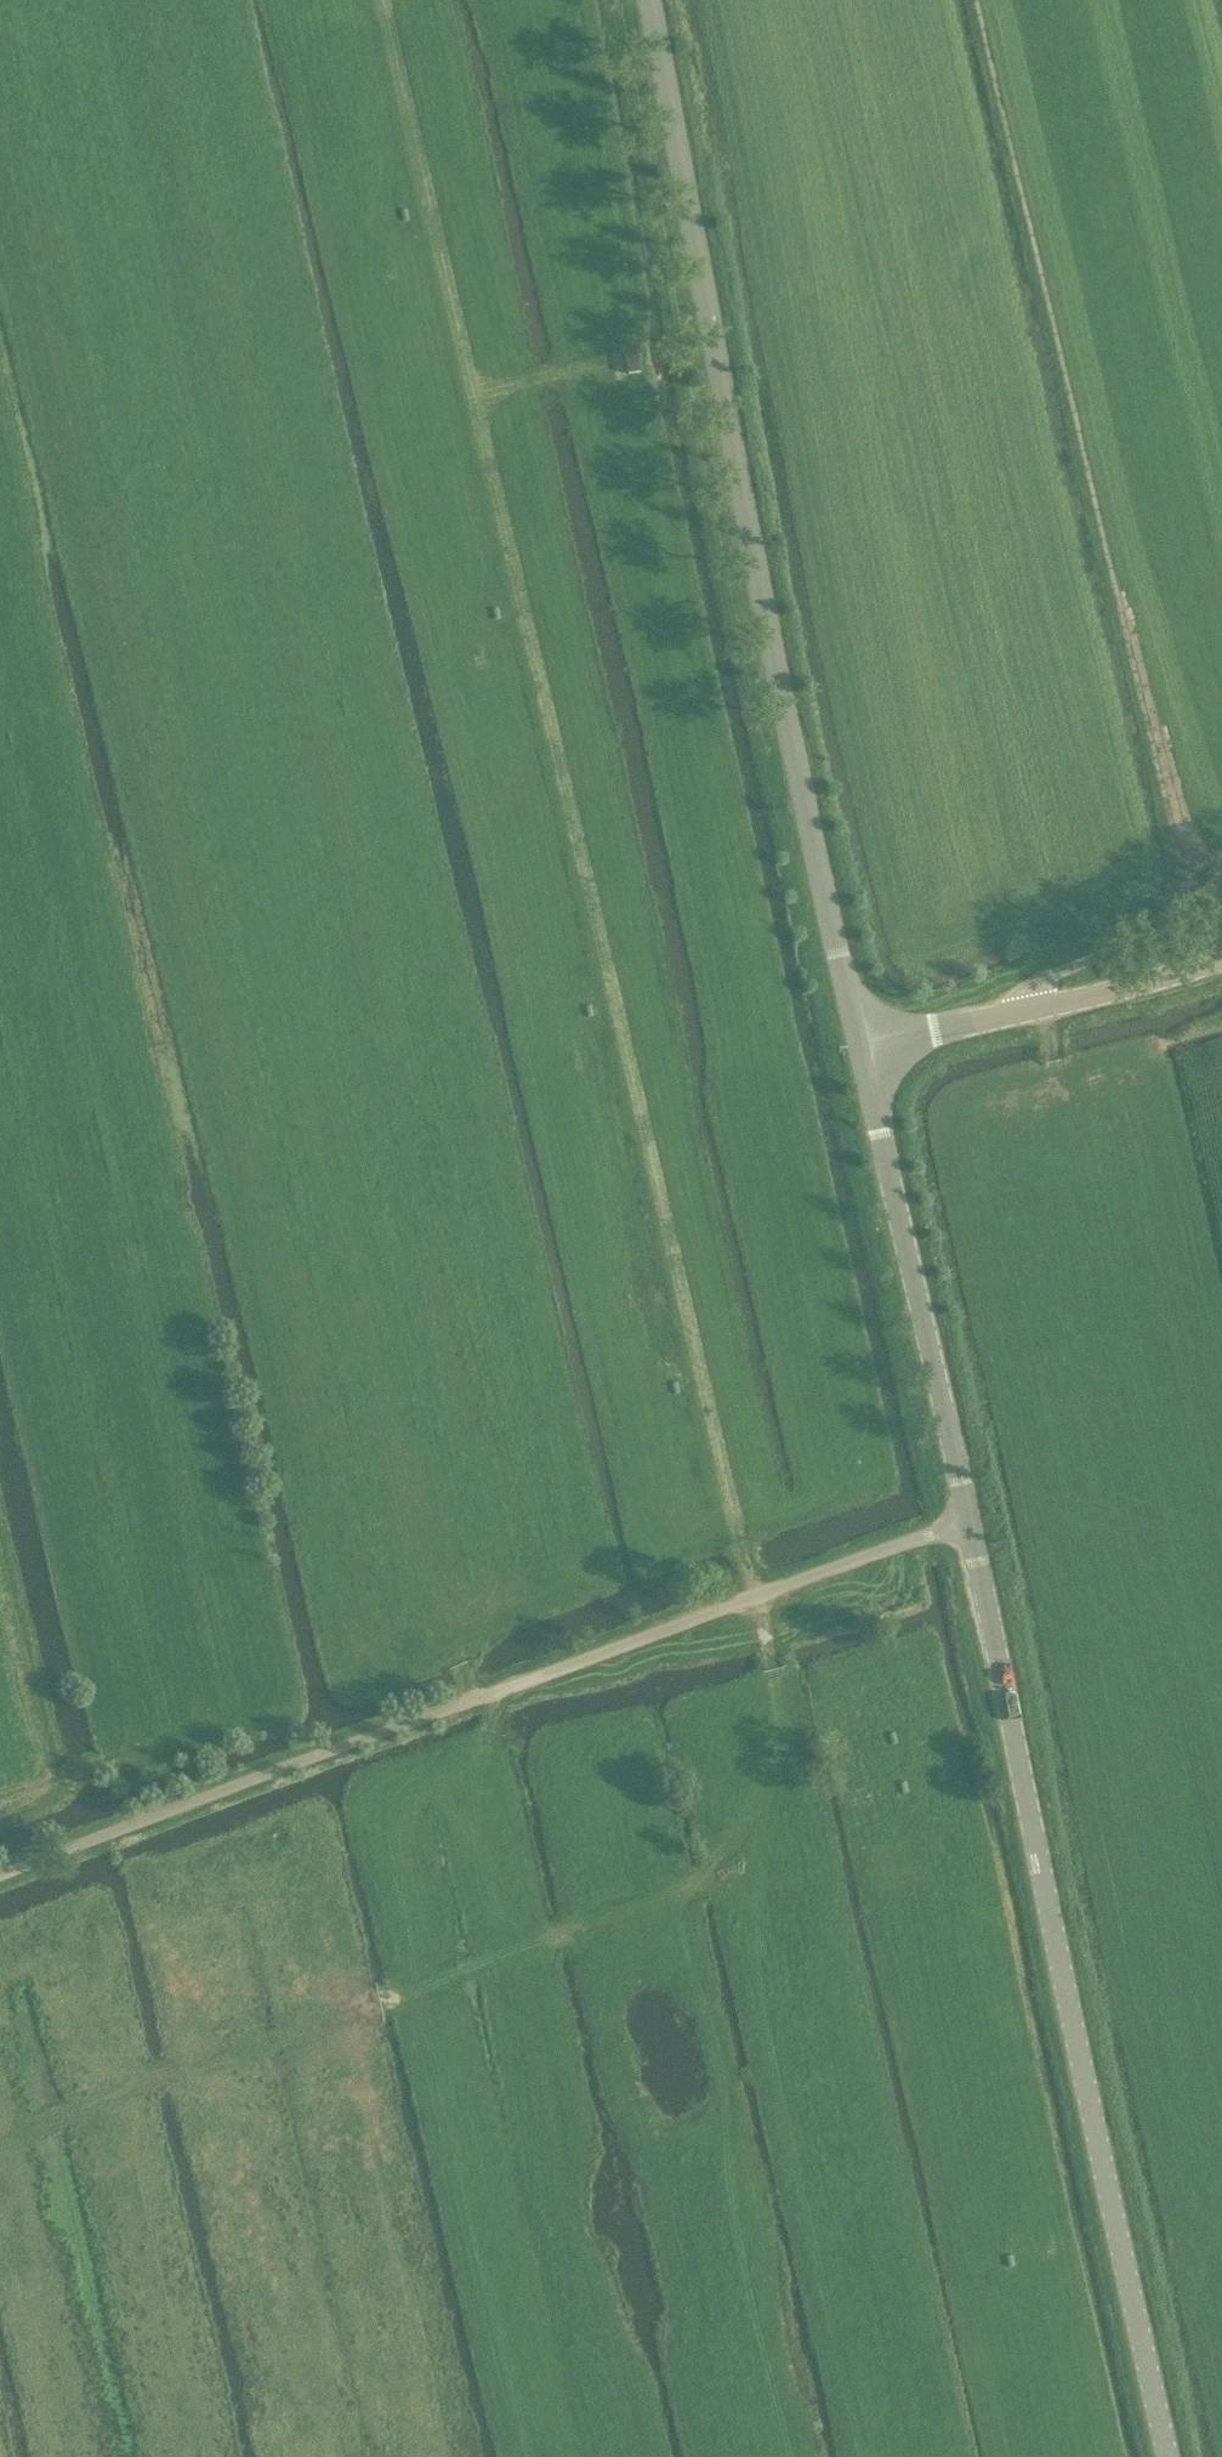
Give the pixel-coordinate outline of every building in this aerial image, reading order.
[(638,353),(626,354),(628,374),(640,373),(638,353)]
